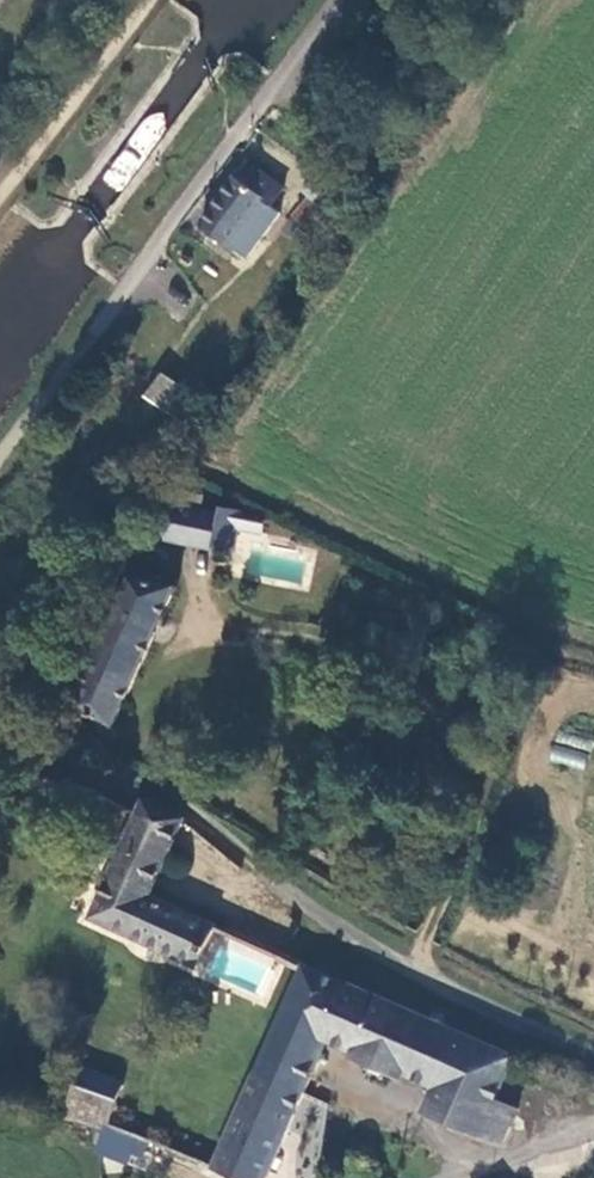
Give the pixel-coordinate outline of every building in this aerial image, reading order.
[(252,157),(202,225),(248,259),(281,214),(271,207),(288,183),(252,157)] [(199,400),(165,376),(148,399),(182,423),(199,400)] [(146,402),(118,439),(125,445),(145,460),(147,461),(175,424),(146,402)] [(167,508),(152,537),(213,549),(219,519),(167,508)] [(241,515),(220,511),(219,519),(213,549),(234,553),(238,534),(240,524),(241,515)] [(263,529),(240,524),(238,534),(261,539),(263,529)] [(73,708),(111,726),(176,590),(136,580),(73,708)] [(584,769),(588,752),(552,745),(549,762),(584,769)] [(148,802),(93,921),(195,969),(214,928),(147,897),(184,819),(148,802)] [(309,962),(211,1171),(227,1177),(268,1177),(331,1043),(436,1092),(425,1114),(480,1139),(497,1104),(518,1059),(309,962)] [(52,1073),(40,1099),(65,1101),(104,1120),(125,1078),(83,1059),(72,1083),(52,1073)] [(521,1115),(497,1104),(480,1139),(504,1151),(521,1115)] [(94,1154),(140,1167),(148,1138),(103,1125),(94,1154)]
